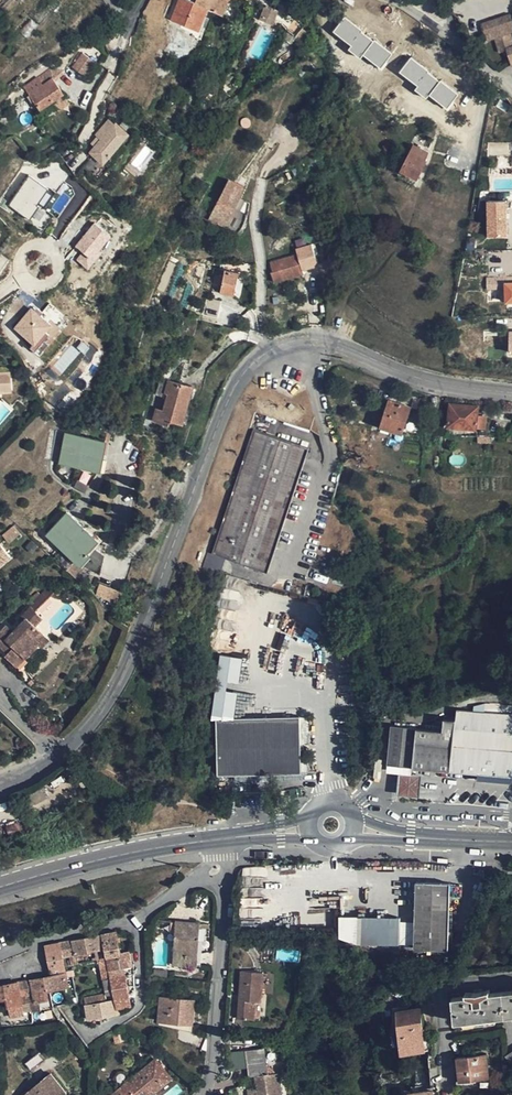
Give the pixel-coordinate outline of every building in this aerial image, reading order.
[(195,3),(190,0),(179,0),(175,8),(171,18),(198,29),(207,8),(195,3)] [(195,3),(207,8),(215,11),(222,14),(228,0),(196,0),(195,3)] [(165,16),(171,18),(175,8),(169,5),(165,16)] [(275,19),(279,10),(266,5),(263,14),(275,19)] [(378,71),(391,54),(344,16),(331,33),(378,71)] [(511,31),(511,24),(510,17),(481,26),(486,40),(511,31)] [(486,40),(486,42),(494,39),(500,38),(505,52),(509,64),(511,66),(511,43),(509,35),(511,34),(511,31),(486,40)] [(499,53),(505,52),(500,38),(494,39),(499,53)] [(210,49),(200,47),(196,63),(206,66),(210,49)] [(71,67),(83,75),(93,62),(81,53),(71,67)] [(409,58),(398,73),(417,87),(416,89),(446,111),(458,94),(409,58)] [(63,91),(54,78),(31,94),(40,108),(63,91)] [(94,146),(88,152),(101,166),(130,137),(111,118),(88,140),(94,146)] [(37,134),(33,127),(23,132),(27,139),(37,134)] [(415,144),(412,150),(403,170),(417,177),(427,159),(425,157),(428,151),(415,144)] [(30,219),(47,187),(26,176),(9,208),(30,219)] [(229,179),(209,217),(224,225),(244,187),(229,179)] [(487,239),(508,238),(506,201),(485,201),(487,239)] [(73,247),(81,253),(75,260),(86,269),(113,238),(94,222),(73,247)] [(297,252),(298,254),(302,267),(320,262),(318,256),(309,259),(306,247),(314,245),(317,254),(332,249),(327,231),(299,243),(301,251),(297,252)] [(430,252),(432,245),(415,238),(412,245),(430,252)] [(302,267),(298,254),(272,262),(275,272),(281,270),(284,279),(304,273),(302,267)] [(212,290),(220,291),(223,270),(215,269),(212,290)] [(239,272),(225,270),(221,290),(234,293),(239,272)] [(501,289),(506,289),(507,301),(511,300),(511,276),(506,276),(505,274),(500,275),(501,289)] [(139,295),(142,281),(130,278),(127,293),(139,295)] [(497,289),(496,279),(487,280),(487,290),(497,289)] [(189,308),(193,294),(184,291),(180,304),(189,308)] [(39,352),(58,329),(31,307),(12,329),(39,352)] [(156,394),(163,395),(168,379),(170,380),(174,373),(166,369),(160,378),(156,394)] [(15,390),(13,372),(0,374),(0,392),(15,390)] [(168,379),(163,395),(167,397),(163,409),(156,408),(153,419),(169,423),(170,419),(182,421),(192,386),(170,380),(168,379)] [(381,426),(403,433),(411,407),(389,400),(381,426)] [(476,428),(478,407),(450,403),(448,425),(476,428)] [(56,430),(51,460),(59,461),(59,462),(100,470),(106,441),(56,430)] [(248,467),(257,433),(252,431),(241,465),(248,467)] [(257,433),(248,467),(265,472),(274,438),(257,433)] [(297,481),(305,448),(274,438),(265,472),(297,481)] [(305,448),(297,481),(298,481),(309,449),(305,448)] [(298,481),(297,481),(265,472),(248,467),(241,465),(211,553),(268,572),(298,481)] [(67,511),(47,534),(80,564),(100,573),(104,554),(93,545),(98,539),(67,511)] [(19,533),(14,526),(4,534),(10,541),(19,533)] [(9,555),(0,544),(0,563),(9,555)] [(98,585),(95,596),(117,601),(119,589),(98,585)] [(0,635),(0,638),(8,648),(10,646),(14,650),(11,652),(8,654),(15,662),(24,654),(28,658),(42,646),(40,644),(48,637),(38,625),(46,619),(37,609),(26,619),(29,623),(18,632),(12,624),(0,635)] [(48,637),(40,644),(42,646),(45,650),(53,643),(48,637)] [(24,654),(15,662),(18,666),(28,658),(24,654)] [(402,727),(391,726),(388,764),(511,777),(511,715),(457,709),(456,719),(444,718),(443,731),(416,728),(402,727)] [(299,717),(215,720),(217,776),(301,773),(299,717)] [(423,777),(398,775),(396,798),(421,800),(423,777)] [(503,863),(503,868),(511,869),(511,867),(511,862),(504,860),(503,863)] [(450,883),(416,882),(415,922),(414,943),(414,948),(447,949),(448,923),(450,883)] [(359,944),(414,943),(415,922),(400,922),(399,917),(386,917),(362,916),(359,944)] [(197,966),(199,923),(176,921),(173,964),(197,966)] [(461,924),(448,923),(447,949),(460,954),(471,929),(461,924)] [(117,932),(103,935),(105,948),(116,1000),(86,1006),(88,1016),(72,1027),(88,1047),(103,1036),(90,1018),(118,1012),(117,1007),(131,1005),(124,967),(131,965),(129,952),(121,953),(117,932)] [(97,950),(105,948),(103,935),(95,936),(97,950)] [(64,956),(97,950),(95,936),(46,946),(50,967),(65,964),(64,956)] [(50,967),(52,976),(67,972),(65,964),(50,967)] [(261,1001),(262,972),(241,971),(238,1017),(254,1019),(255,1001),(261,1001)] [(31,980),(34,993),(35,1001),(49,998),(47,990),(69,985),(67,972),(52,976),(31,980)] [(27,994),(34,993),(31,980),(24,981),(27,994)] [(429,998),(427,980),(419,983),(421,999),(429,998)] [(24,981),(0,986),(0,1000),(7,998),(8,1006),(22,1003),(20,995),(27,994),(24,981)] [(466,995),(452,996),(455,1022),(511,1016),(511,991),(489,993),(489,990),(479,993),(465,992),(466,995)] [(192,1022),(193,1000),(160,997),(159,1020),(192,1022)] [(424,1050),(420,1008),(397,1010),(402,1052),(424,1050)] [(245,1050),(247,1067),(248,1076),(255,1076),(258,1094),(281,1094),(278,1072),(275,1072),(265,1064),(263,1048),(245,1050)] [(229,1070),(247,1067),(245,1050),(227,1053),(229,1070)] [(489,1077),(486,1055),(457,1058),(460,1081),(489,1077)] [(142,1091),(145,1094),(151,1094),(171,1078),(156,1060),(132,1079),(142,1091)] [(65,1092),(51,1075),(27,1094),(62,1094),(65,1092)] [(121,1089),(126,1094),(137,1094),(142,1091),(132,1079),(121,1089)]
